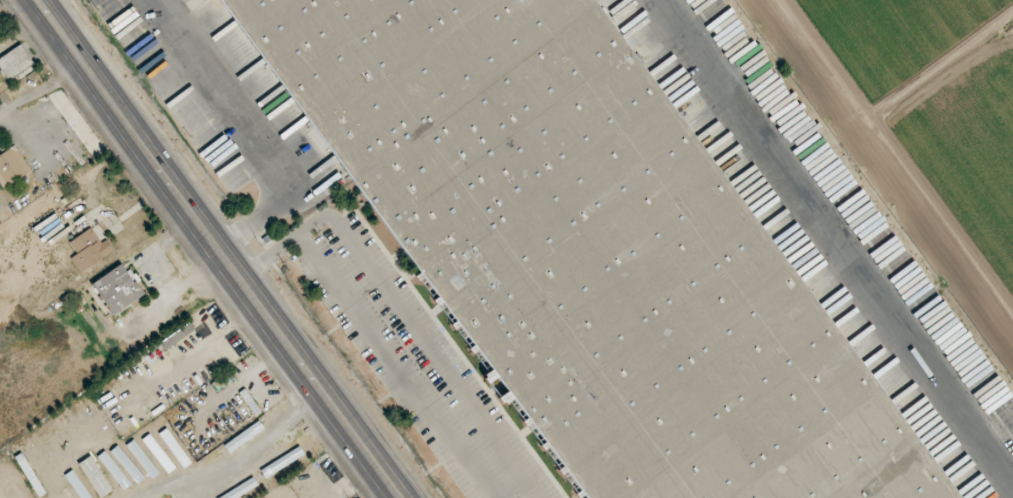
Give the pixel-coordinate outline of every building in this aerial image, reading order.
[(593,0),(220,0),(586,497),(958,497),(593,0)] [(34,64),(21,44),(0,59),(0,69),(9,81),(34,64)] [(3,188),(30,173),(16,146),(0,154),(0,182),(3,188)] [(70,258),(80,273),(114,251),(107,240),(102,243),(91,228),(69,242),(77,254),(70,258)] [(92,284),(113,316),(145,295),(124,263),(92,284)] [(155,462),(141,439),(127,447),(140,470),(155,462)] [(45,493),(22,453),(15,457),(38,497),(45,493)] [(70,497),(81,497),(64,470),(56,474),(70,497)]
